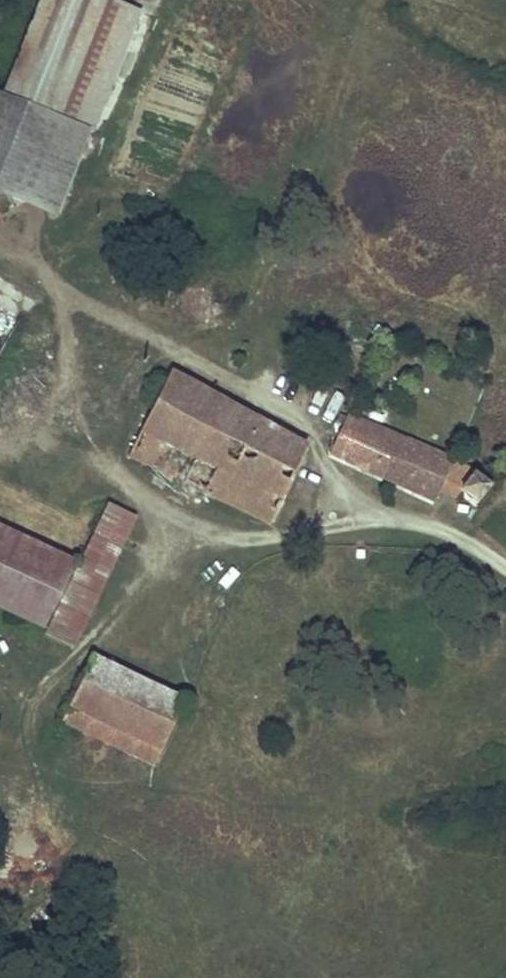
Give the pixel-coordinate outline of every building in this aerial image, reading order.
[(3,93),(2,95),(0,95),(0,195),(54,217),(88,131),(93,132),(140,15),(103,0),(41,0),(3,93)] [(231,362),(239,366),(242,359),(235,355),(231,362)] [(156,439),(282,500),(306,447),(171,373),(129,457),(144,464),(156,439)] [(346,417),(330,452),(435,501),(440,490),(455,499),(461,490),(477,504),(491,487),(474,473),(453,462),(346,417)] [(144,464),(270,524),(282,500),(156,439),(144,464)] [(44,634),(72,648),(135,517),(107,504),(44,634)] [(42,632),(76,561),(0,525),(0,611),(42,632)] [(356,550),(356,558),(364,559),(365,550),(356,550)] [(92,657),(70,704),(162,748),(184,701),(92,657)] [(70,704),(61,722),(154,765),(162,748),(70,704)]
